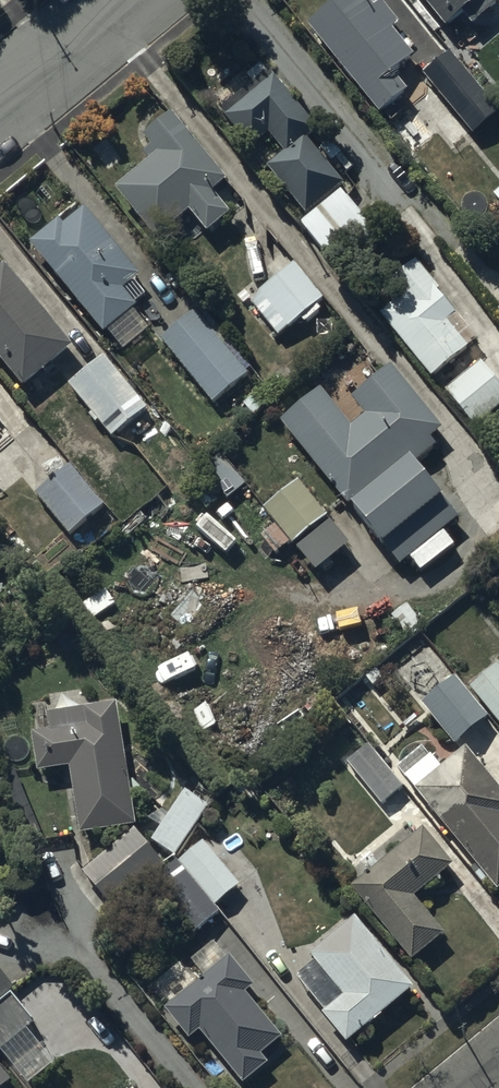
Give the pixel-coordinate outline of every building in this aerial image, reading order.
[(308,30),(379,119),(406,98),(391,79),(413,62),(390,34),(397,29),(379,7),(371,13),(360,0),(344,0),(308,30)] [(497,0),(417,0),(444,34),(462,19),(470,28),(498,5),(498,3),(497,0)] [(450,55),(423,78),(471,138),(498,116),(450,55)] [(268,75),(221,114),(251,150),(269,136),(284,155),(265,171),(307,221),(300,227),(335,270),(377,236),(342,194),(345,191),(306,143),(316,134),(268,75)] [(227,185),(172,119),(144,142),(152,151),(142,159),(149,167),(115,194),(156,244),(189,217),(207,239),(231,219),(213,197),(227,185)] [(59,224),(30,250),(103,340),(107,336),(121,353),(149,331),(136,315),(139,312),(136,307),(145,300),(135,287),(141,282),(84,213),(64,230),(59,224)] [(322,303),(283,255),(267,270),(277,282),(260,296),(261,297),(252,305),(267,323),(275,316),(288,331),(299,322),(304,328),(321,313),(316,308),(322,303)] [(399,302),(378,320),(429,382),(477,343),(455,316),(453,318),(431,292),(433,290),(414,266),(387,288),(399,302)] [(0,275),(0,364),(23,393),(73,353),(6,270),(0,275)] [(197,316),(161,344),(213,408),(248,378),(197,316)] [(105,360),(70,388),(92,416),(90,419),(96,427),(98,425),(112,442),(148,413),(105,360)] [(479,367),(441,399),(471,435),(498,410),(498,390),(479,367)] [(321,393),(282,427),(347,508),(397,468),(399,471),(347,512),(381,554),(383,552),(398,571),(457,524),(413,469),(445,442),(389,372),(352,402),(366,420),(351,431),(321,393)] [(220,456),(202,470),(227,502),(245,487),(220,456)] [(67,471),(36,498),(69,538),(101,511),(67,471)] [(297,483),(263,512),(292,550),(327,522),(297,483)] [(330,526),(297,553),(316,577),(349,551),(330,526)] [(405,607),(390,620),(409,642),(424,629),(405,607)] [(469,692),(498,729),(498,672),(494,665),(486,671),(489,675),(469,692)] [(454,681),(421,709),(454,749),(487,721),(454,681)] [(50,736),(32,738),(38,776),(71,772),(80,839),(135,831),(117,708),(47,718),(50,736)] [(367,748),(346,766),(381,808),(402,790),(367,748)] [(413,795),(496,895),(498,893),(498,795),(464,752),(440,772),(429,760),(403,781),(414,795),(413,795)] [(220,916),(215,911),(240,889),(203,846),(202,846),(190,837),(208,812),(186,797),(152,846),(174,860),(173,862),(176,865),(149,888),(192,940),(220,916)] [(163,870),(134,834),(83,876),(112,912),(163,870)] [(444,938),(414,902),(451,870),(421,834),(351,892),(412,965),(444,938)] [(315,965),(296,981),(325,1016),(322,1018),(347,1048),(413,992),(406,984),(409,982),(387,956),(385,958),(356,922),(311,960),(315,965)] [(165,1014),(189,1044),(200,1036),(242,1087),(244,1087),(268,1068),(261,1060),(283,1043),(246,997),(254,991),(230,961),(165,1014)] [(0,974),(0,1004),(15,992),(0,974)] [(0,1007),(0,1055),(33,1027),(10,999),(0,1007)] [(11,1085),(0,1071),(0,1087),(8,1087),(11,1085)]
